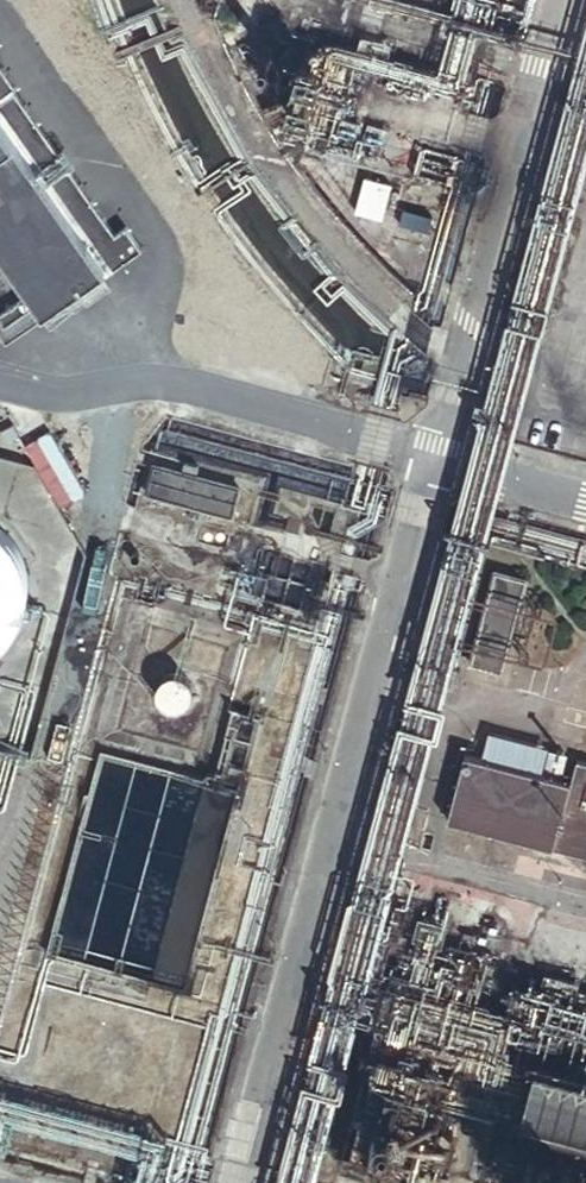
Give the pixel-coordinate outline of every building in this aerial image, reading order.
[(3,337),(99,270),(102,273),(133,252),(117,229),(108,235),(0,80),(0,332),(3,337)] [(388,189),(362,182),(353,215),(380,222),(388,189)] [(24,600),(25,590),(24,580),(22,570),(19,560),(15,551),(9,542),(3,534),(0,531),(0,648),(2,646),(9,638),(14,630),(19,620),(22,610),(24,600)] [(497,672),(520,584),(495,578),(472,666),(497,672)] [(189,697),(189,693),(189,689),(187,685),(184,682),(181,679),(177,678),(173,677),(169,678),(165,679),(162,681),(158,685),(157,688),(156,693),(156,697),(157,701),(160,705),(163,708),(166,710),(171,711),(175,711),(179,710),(182,708),(186,705),(188,701),(189,697)] [(441,819),(578,853),(576,864),(585,867),(585,767),(571,763),(566,784),(536,776),(537,771),(556,776),(560,757),(542,752),(543,749),(483,734),(476,760),(458,756),(441,819)] [(532,1065),(518,1118),(585,1136),(585,1079),(532,1065)]
